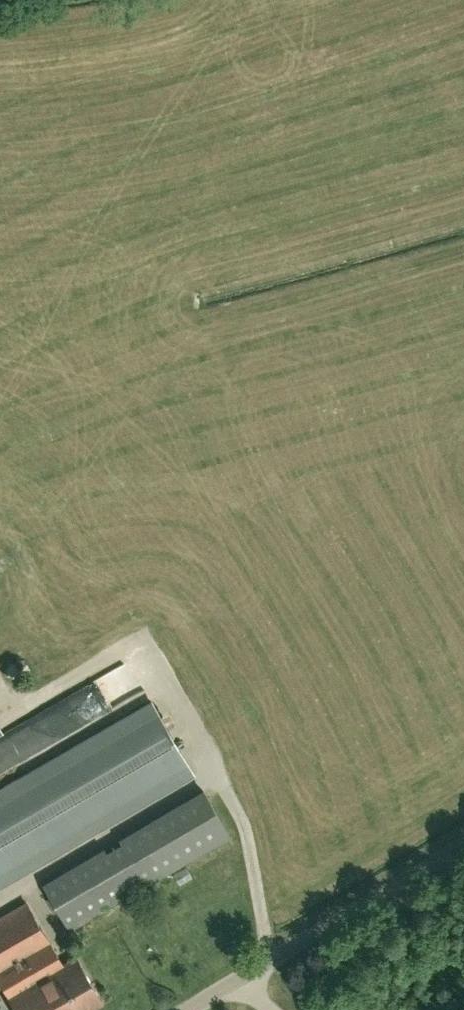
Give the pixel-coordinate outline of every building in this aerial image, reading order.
[(193,773),(152,702),(0,789),(0,885),(193,773)] [(102,1000),(102,999),(101,999),(76,956),(61,965),(59,961),(60,960),(26,902),(0,917),(0,980),(9,996),(8,996),(16,1009),(86,1009),(102,1000)]
